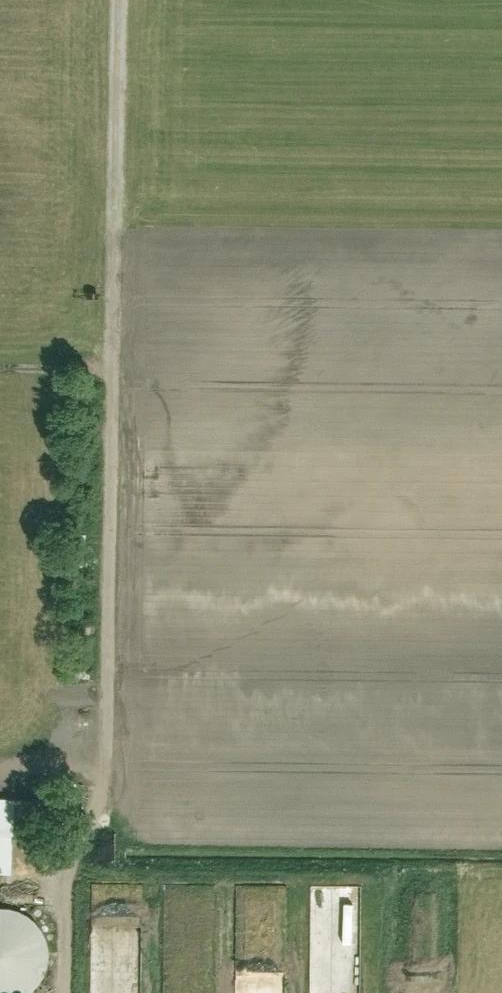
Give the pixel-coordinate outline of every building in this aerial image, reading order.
[(13,829),(11,854),(52,857),(53,830),(13,829)] [(29,991),(37,983),(43,974),(46,963),(47,953),(45,942),(41,931),(34,922),(24,915),(14,911),(2,909),(0,909),(0,992),(25,992),(29,991)]
